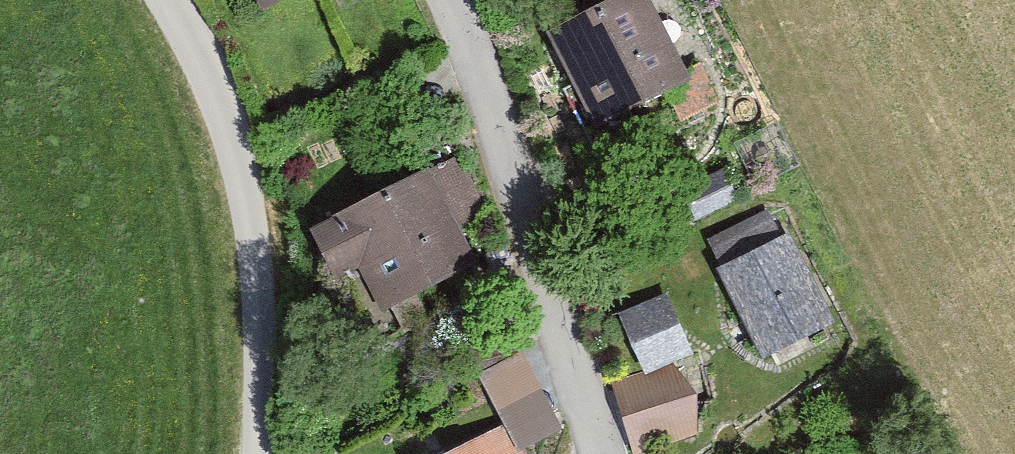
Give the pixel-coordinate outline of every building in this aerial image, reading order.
[(249,13),(279,0),(243,0),(249,13)] [(563,30),(614,122),(707,72),(668,0),(617,0),(563,30)] [(443,152),(301,231),(329,280),(364,260),(388,303),(494,244),(443,152)] [(775,196),(706,229),(766,354),(835,321),(775,196)] [(672,288),(620,306),(642,368),(694,349),(672,288)] [(483,362),(513,438),(557,421),(527,345),(483,362)] [(448,453),(516,453),(502,427),(448,453)]
